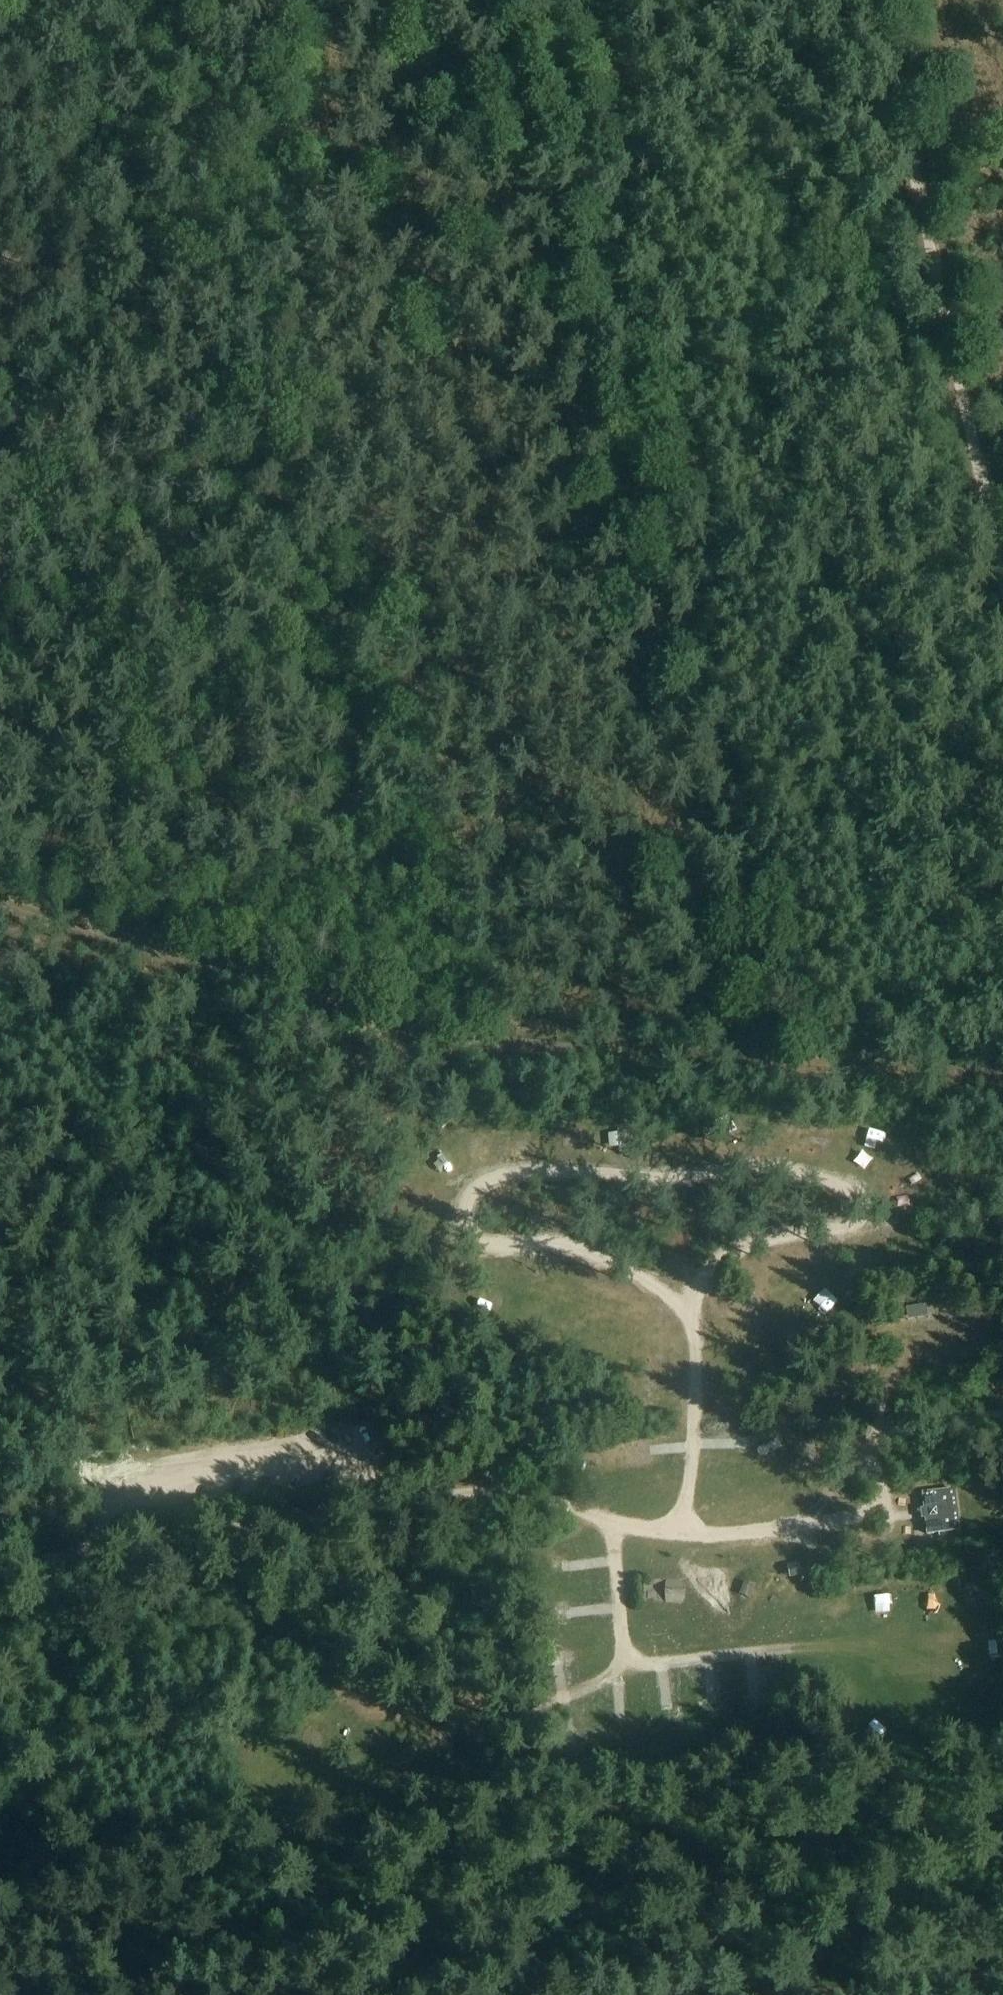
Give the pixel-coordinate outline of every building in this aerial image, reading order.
[(954,1490),(922,1494),(927,1535),(959,1531),(954,1490)]
